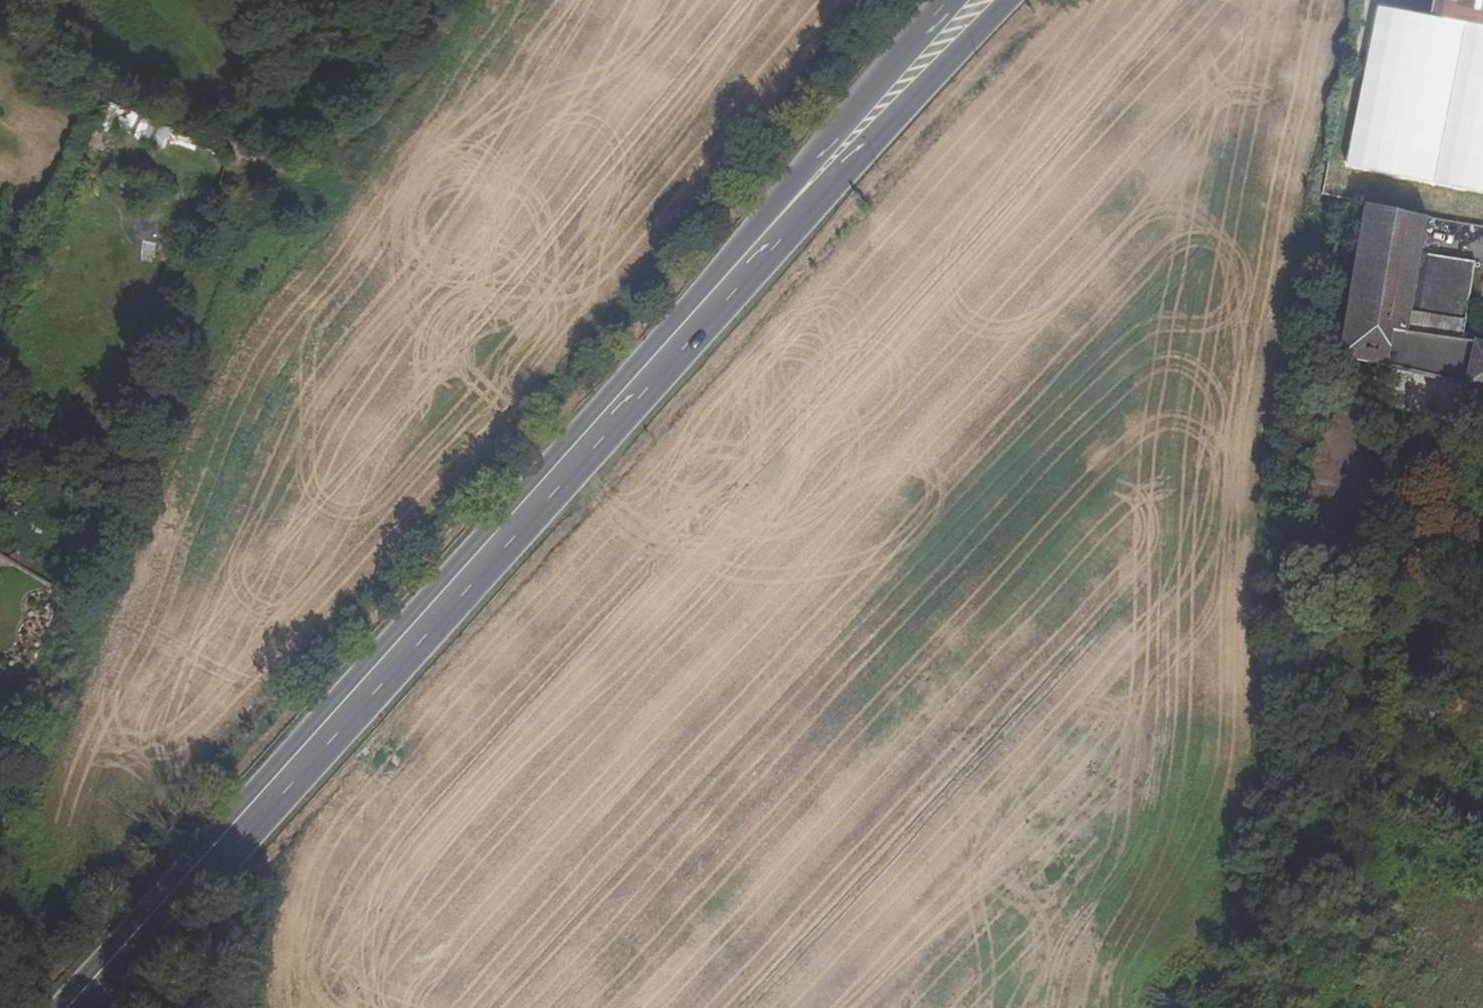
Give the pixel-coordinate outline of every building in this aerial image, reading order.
[(1431,18),(1474,26),(1482,28),(1482,0),(1434,0),(1431,18)] [(98,118),(136,133),(142,118),(104,101),(98,118)] [(1412,215),(1366,206),(1346,319),(1342,342),(1339,356),(1370,362),(1388,366),(1469,384),(1482,388),(1482,346),(1460,339),(1475,263),(1421,255),(1428,218),(1412,215)]
